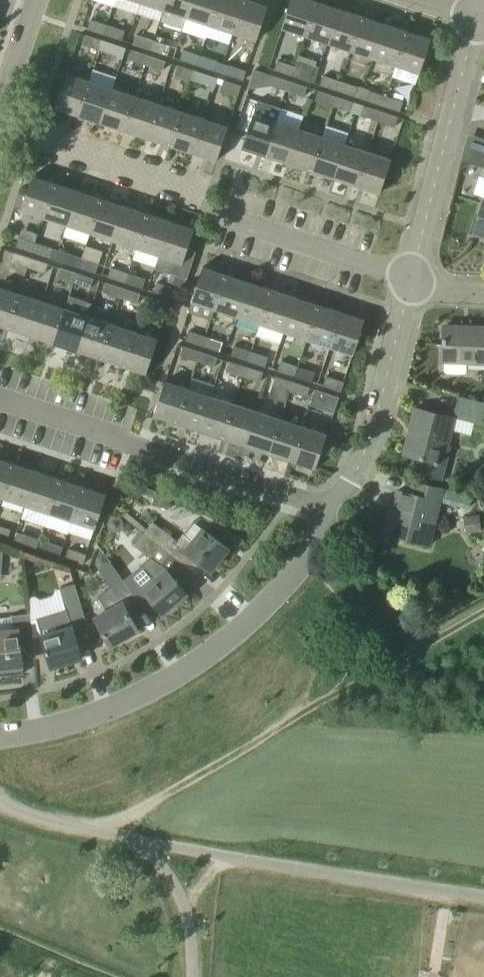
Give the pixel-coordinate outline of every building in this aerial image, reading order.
[(164,10),(167,0),(142,0),(141,2),(164,10)] [(187,17),(193,0),(167,0),(164,10),(187,17)] [(211,25),(219,0),(193,0),(187,17),(211,25)] [(233,32),(244,0),(219,0),(211,25),(233,32)] [(256,40),(257,40),(268,6),(249,0),(244,0),(233,32),(256,40)] [(282,28),(305,35),(317,1),(315,0),(291,0),(282,28)] [(305,35),(328,43),(340,8),(317,1),(305,35)] [(328,43),(351,51),(362,16),(340,8),(328,43)] [(351,51),(373,58),(385,23),(362,16),(351,51)] [(88,29),(105,35),(108,25),(91,20),(88,29)] [(385,23),(373,58),(396,66),(408,31),(385,23)] [(108,25),(105,35),(122,40),(125,31),(108,25)] [(408,31),(396,66),(420,73),(431,39),(408,31)] [(100,50),(103,40),(86,35),(83,44),(100,50)] [(134,44),(151,50),(154,40),(137,35),(134,44)] [(126,48),(103,40),(100,50),(123,57),(126,48)] [(151,50),(168,55),(171,46),(154,40),(151,50)] [(146,65),(149,55),(132,50),(129,59),(146,65)] [(180,59),(197,65),(200,56),(183,50),(180,59)] [(166,61),(149,55),(146,65),(163,70),(166,61)] [(197,65),(214,71),(218,61),(200,56),(197,65)] [(275,70),(292,76),(295,66),(278,60),(275,70)] [(297,60),(295,66),(292,76),(315,83),(320,67),(297,60)] [(192,80),(195,71),(178,65),(175,75),(192,80)] [(247,71),(246,71),(229,65),(226,74),(243,80),(247,71)] [(218,78),(195,71),(192,80),(215,88),(218,78)] [(101,123),(113,88),(115,80),(93,72),(90,80),(78,115),(101,123)] [(90,80),(67,73),(55,107),(78,115),(90,80)] [(321,85),(338,91),(341,81),(324,75),(321,85)] [(290,81),(273,76),(270,85),(287,91),(290,81)] [(221,90),(239,95),(242,86),(224,80),(221,90)] [(290,81),(287,91),(304,96),(307,87),(290,81)] [(358,87),(341,81),(338,91),(355,96),(358,87)] [(113,88),(101,123),(124,130),(135,95),(113,88)] [(336,96),(319,91),(316,100),(333,106),(336,96)] [(366,100),(383,106),(386,96),(369,91),(366,100)] [(135,95),(124,130),(147,138),(159,103),(135,95)] [(336,96),(333,106),(350,111),(353,102),(336,96)] [(403,102),(386,96),(383,106),(400,111),(403,102)] [(258,101),(254,113),(242,148),(266,155),(277,121),(281,108),(258,101)] [(159,103),(147,138),(171,146),(182,111),(159,103)] [(381,111),(364,106),(361,115),(378,121),(381,111)] [(182,111),(171,146),(193,153),(205,118),(182,111)] [(381,111),(378,121),(395,127),(398,117),(381,111)] [(205,118),(193,153),(217,161),(228,126),(205,118)] [(300,129),(277,121),(266,155),(288,163),(300,129)] [(288,163),(311,170),(323,136),(300,129),(288,163)] [(345,144),(323,136),(311,170),(334,178),(345,144)] [(334,178),(357,185),(368,151),(345,144),(334,178)] [(392,159),(368,151),(357,185),(380,193),(392,159)] [(21,209),(45,217),(56,183),(33,175),(26,195),(19,192),(14,207),(21,209)] [(45,217),(68,225),(79,191),(56,183),(45,217)] [(68,225),(90,232),(102,198),(79,191),(68,225)] [(90,232),(114,240),(125,206),(102,198),(90,232)] [(474,233),(483,236),(483,202),(474,233)] [(114,240),(137,248),(148,213),(125,206),(114,240)] [(137,248),(160,255),(171,221),(148,213),(137,248)] [(188,248),(189,246),(194,229),(171,221),(160,255),(155,268),(187,279),(196,251),(188,248)] [(19,237),(16,247),(33,252),(36,243),(19,237)] [(36,243),(33,252),(56,260),(59,250),(36,243)] [(59,250),(56,260),(79,267),(82,258),(59,250)] [(31,258),(14,252),(11,262),(28,267),(31,258)] [(31,258),(28,267),(45,273),(49,264),(31,258)] [(79,267),(96,273),(99,263),(82,258),(79,267)] [(226,274),(203,266),(191,301),(215,309),(226,274)] [(77,273),(60,267),(57,277),(74,282),(77,273)] [(111,267),(108,277),(126,283),(129,273),(111,267)] [(77,273),(74,282),(91,288),(94,279),(77,273)] [(126,283),(143,288),(146,279),(129,273),(126,283)] [(249,282),(226,274),(215,309),(238,316),(249,282)] [(172,298),(175,288),(157,282),(154,292),(172,298)] [(238,316),(261,324),(272,289),(249,282),(238,316)] [(124,288),(106,283),(103,292),(120,298),(124,288)] [(0,287),(0,325),(8,328),(20,293),(0,287)] [(124,288),(120,298),(138,303),(141,294),(124,288)] [(261,324),(284,332),(295,297),(272,289),(261,324)] [(42,300),(20,293),(8,328),(31,335),(42,300)] [(284,332),(307,339),(319,304),(295,297),(284,332)] [(167,313),(170,303),(152,298),(149,307),(167,313)] [(54,343),(65,308),(42,300),(31,335),(54,343)] [(307,339),(330,347),(341,312),(319,304),(307,339)] [(89,316),(65,308),(54,343),(77,351),(89,316)] [(341,312),(330,347),(353,354),(365,319),(341,312)] [(101,358),(112,323),(89,316),(77,351),(101,358)] [(135,331),(112,323),(101,358),(123,366),(135,331)] [(444,326),(443,360),(445,360),(444,372),(464,373),(466,372),(466,361),(483,362),(483,328),(444,326)] [(147,373),(158,338),(135,331),(123,366),(147,373)] [(189,331),(186,340),(203,346),(206,336),(189,331)] [(206,336),(203,346),(220,352),(223,342),(206,336)] [(201,352),(184,346),(181,356),(198,361),(201,352)] [(234,346),(231,355),(248,361),(251,351),(234,346)] [(251,351),(248,361),(265,366),(268,357),(251,351)] [(201,352),(198,361),(215,367),(218,357),(201,352)] [(246,367),(229,361),(226,370),(243,376),(246,367)] [(281,361),(278,371),(295,376),(298,367),(281,361)] [(246,367),(243,376),(260,382),(264,372),(246,367)] [(298,367),(295,376),(312,382),(315,372),(298,367)] [(290,391),(293,382),(276,376),(273,386),(290,391)] [(344,382),(327,376),(323,386),(341,391),(344,382)] [(178,422),(189,388),(165,381),(154,415),(178,422)] [(293,382),(290,391),(307,397),(310,387),(293,382)] [(211,396),(189,388),(178,422),(200,430),(211,396)] [(334,412),(339,397),(316,389),(311,405),(334,412)] [(200,430),(223,437),(234,403),(211,396),(200,430)] [(453,417),(454,417),(474,422),(474,424),(483,427),(483,402),(458,396),(453,417)] [(258,411),(234,403),(223,437),(246,445),(258,411)] [(454,417),(453,417),(416,408),(411,425),(414,426),(408,453),(405,452),(404,453),(421,458),(417,472),(439,478),(448,445),(451,430),(454,417)] [(246,445),(270,453),(281,419),(258,411),(246,445)] [(304,426),(281,419),(270,453),(292,460),(304,426)] [(327,434),(304,426),(292,460),(316,468),(327,434)] [(3,497),(14,463),(0,459),(0,496),(3,497)] [(3,497),(26,505),(37,471),(14,463),(3,497)] [(26,505),(50,513),(61,479),(37,471),(26,505)] [(50,513),(72,520),(83,486),(61,479),(50,513)] [(444,488),(433,485),(414,480),(410,493),(398,490),(394,508),(396,508),(394,515),(389,514),(384,533),(430,545),(444,488)] [(72,520),(95,528),(96,528),(107,494),(83,486),(72,520)] [(473,514),(464,515),(464,517),(465,533),(481,531),(479,514),(473,514)] [(154,522),(145,533),(170,554),(188,567),(195,558),(211,570),(229,548),(203,528),(193,541),(184,534),(178,541),(154,522)] [(8,539),(11,529),(0,526),(0,536),(8,539)] [(20,543),(38,549),(41,539),(23,533),(20,543)] [(155,579),(143,589),(135,595),(139,600),(146,610),(155,603),(164,613),(187,593),(180,584),(181,583),(180,582),(179,583),(167,569),(166,569),(162,564),(170,554),(145,533),(135,545),(151,557),(142,564),(155,579)] [(41,539),(38,549),(60,556),(63,547),(41,539)] [(87,554),(86,554),(69,549),(66,558),(83,564),(87,554)] [(370,563),(373,552),(359,549),(356,559),(370,563)] [(139,600),(135,595),(111,562),(99,570),(111,586),(99,595),(107,611),(96,617),(111,645),(139,630),(127,608),(139,600)] [(92,639),(87,622),(75,584),(60,588),(66,609),(37,617),(52,667),(83,658),(78,643),(92,639)] [(34,638),(31,613),(12,615),(12,617),(0,618),(0,676),(24,673),(20,640),(34,638)]
